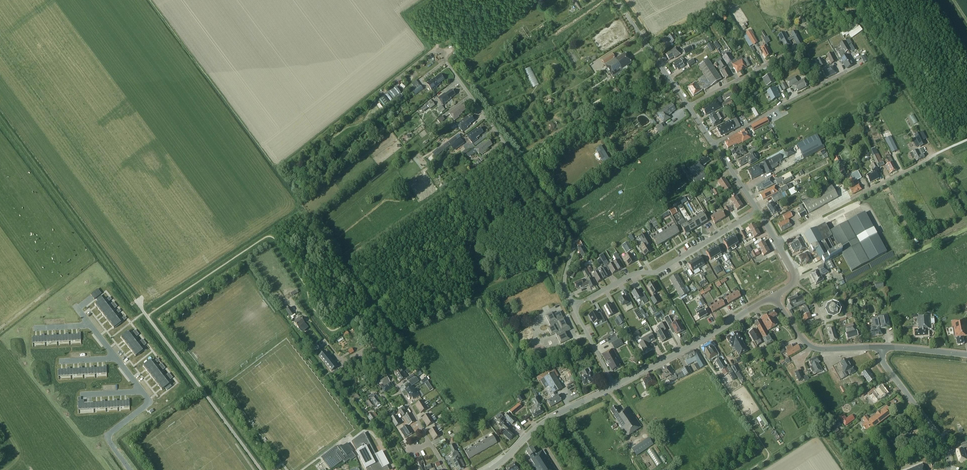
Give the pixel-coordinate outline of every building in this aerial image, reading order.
[(801,4),(792,9),(796,17),(805,13),(801,4)] [(724,11),(720,13),(725,21),(729,19),(724,11)] [(844,32),(847,36),(849,34),(859,27),(859,26),(857,24),(847,31),(847,30),(844,32)] [(859,27),(849,34),(852,38),(862,30),(859,26),(859,27)] [(758,43),(752,33),(750,30),(746,33),(743,36),(749,47),(753,45),(758,43)] [(792,36),(788,38),(785,32),(778,36),(781,43),(782,43),(785,48),(791,44),(790,41),(794,39),(797,46),(803,44),(796,31),(791,34),(792,36)] [(676,41),(675,40),(673,36),(672,35),(666,39),(665,38),(657,43),(663,51),(671,46),(670,44),(676,41)] [(846,40),(839,44),(843,50),(838,53),(841,58),(839,59),(842,63),(844,62),(847,69),(853,66),(850,62),(851,62),(849,58),(849,59),(845,53),(851,49),(848,44),(852,42),(849,37),(845,38),(846,40)] [(737,43),(736,44),(733,40),(730,42),(733,48),(738,45),(737,43)] [(675,58),(680,55),(676,49),(680,46),(679,44),(675,47),(668,52),(669,53),(666,55),(669,61),(674,57),(675,58)] [(763,52),(766,58),(771,55),(769,52),(771,52),(767,44),(759,48),(761,53),(763,52)] [(691,45),(683,50),(685,54),(693,50),(691,45)] [(625,54),(616,59),(612,53),(602,60),(613,78),(623,71),(622,69),(631,63),(625,54)] [(742,70),(738,62),(736,60),(736,59),(734,60),(729,53),(722,57),(727,65),(730,63),(733,68),(734,68),(737,73),(742,70)] [(836,62),(831,53),(827,55),(831,64),(836,62)] [(743,59),(742,60),(746,68),(750,66),(746,58),(743,59)] [(821,58),(816,61),(820,68),(825,65),(821,58)] [(674,65),(673,66),(676,70),(677,69),(678,70),(681,68),(681,69),(685,66),(683,64),(680,59),(674,64),(674,65)] [(687,63),(689,67),(695,63),(693,59),(687,63)] [(721,79),(708,59),(698,66),(704,76),(698,80),(700,83),(697,84),(696,82),(688,88),(693,96),(702,91),(701,90),(704,89),(705,90),(721,79)] [(742,60),(738,62),(742,70),(746,68),(742,60)] [(722,61),(719,63),(723,70),(720,71),(722,76),(723,76),(724,78),(725,77),(726,79),(730,77),(729,75),(730,74),(727,68),(722,61)] [(822,70),(827,78),(836,73),(834,68),(833,68),(832,66),(826,69),(826,68),(822,70)] [(533,88),(539,85),(532,67),(526,69),(533,88)] [(769,85),(775,82),(771,74),(765,77),(769,85)] [(444,80),(441,75),(440,76),(439,76),(435,79),(434,78),(427,83),(432,91),(437,87),(440,84),(440,83),(444,80)] [(786,81),(789,88),(792,86),(795,91),(797,90),(798,91),(806,87),(805,86),(808,84),(804,78),(801,80),(802,80),(798,82),(796,77),(786,81)] [(420,85),(412,91),(415,95),(423,89),(420,85)] [(396,87),(388,93),(393,99),(401,93),(396,87)] [(781,97),(776,87),(767,92),(772,101),(781,97)] [(612,98),(619,93),(616,88),(609,92),(612,98)] [(455,95),(452,90),(451,91),(450,90),(445,94),(445,93),(438,98),(443,106),(446,104),(445,103),(451,99),(451,98),(455,95)] [(388,94),(386,95),(393,104),(395,103),(388,94)] [(392,104),(385,96),(379,101),(385,109),(392,104)] [(712,112),(720,107),(718,104),(722,102),(721,99),(722,98),(721,96),(715,99),(716,101),(708,105),(709,106),(703,109),(706,115),(712,112)] [(733,104),(731,99),(722,104),(724,109),(733,104)] [(428,105),(430,109),(435,105),(431,100),(425,104),(427,106),(428,105)] [(674,108),(672,104),(664,109),(657,114),(664,123),(670,118),(669,116),(671,114),(671,113),(673,112),(676,110),(674,108)] [(466,110),(463,105),(462,106),(461,106),(457,109),(456,108),(449,113),(454,121),(459,117),(462,114),(462,113),(466,110)] [(711,117),(709,118),(714,127),(715,126),(716,126),(721,123),(719,121),(726,117),(723,112),(716,115),(716,114),(711,117)] [(474,121),(471,116),(469,118),(468,116),(457,124),(462,132),(468,128),(467,127),(471,125),(470,124),(474,121)] [(740,127),(736,118),(716,128),(721,137),(725,134),(726,135),(740,127)] [(766,118),(759,121),(762,126),(769,123),(766,118)] [(666,128),(663,123),(655,128),(659,134),(665,130),(664,129),(666,128)] [(483,133),(480,128),(478,130),(477,128),(467,136),(472,143),(477,139),(479,137),(479,136),(483,133)] [(751,139),(749,135),(748,132),(746,129),(738,133),(738,134),(742,142),(743,143),(751,139)] [(914,135),(920,147),(926,144),(920,133),(918,134),(915,135),(914,135)] [(742,142),(738,134),(732,137),(733,138),(730,139),(730,140),(725,143),(728,148),(733,145),(734,146),(742,142)] [(817,135),(797,144),(803,156),(823,146),(817,135)] [(886,139),(885,139),(893,154),(897,152),(892,140),(893,140),(891,136),(888,137),(886,139)] [(458,146),(459,147),(464,143),(461,138),(451,146),(453,150),(458,146)] [(492,145),(489,140),(487,142),(486,140),(475,149),(467,154),(469,157),(477,152),(480,156),(486,152),(485,151),(488,149),(488,148),(492,145)] [(600,150),(597,152),(604,163),(610,159),(601,145),(598,147),(600,150)] [(732,150),(731,151),(735,159),(737,158),(737,159),(741,157),(741,155),(742,154),(743,155),(747,153),(743,146),(739,148),(736,150),(735,148),(732,150)] [(873,156),(873,157),(877,165),(882,163),(874,148),(870,150),(873,156)] [(924,154),(921,149),(918,150),(918,149),(910,154),(912,158),(914,157),(916,161),(924,157),(923,154),(924,154)] [(770,167),(783,160),(782,159),(787,157),(783,150),(766,159),(767,161),(762,164),(759,166),(759,165),(748,171),(752,180),(757,177),(756,176),(762,173),(760,169),(764,167),(767,174),(772,172),(770,167)] [(738,162),(740,167),(748,162),(750,166),(758,161),(753,152),(738,162)] [(705,169),(703,167),(706,165),(706,164),(710,161),(707,156),(703,159),(703,158),(698,161),(698,160),(687,167),(694,177),(705,169)] [(885,166),(886,169),(887,169),(890,174),(895,172),(895,171),(897,170),(890,156),(886,158),(889,164),(885,166)] [(870,183),(879,178),(877,174),(880,173),(875,163),(872,164),(874,169),(872,170),(873,172),(867,176),(870,183)] [(858,171),(850,175),(855,186),(849,189),(853,195),(862,190),(857,180),(861,178),(858,171)] [(703,172),(692,179),(697,187),(708,180),(703,172)] [(779,184),(788,179),(786,176),(782,179),(781,177),(775,180),(777,184),(779,183),(779,184)] [(788,179),(779,184),(781,186),(783,185),(784,185),(794,179),(792,176),(788,179)] [(774,184),(770,178),(761,183),(761,184),(756,187),(758,192),(764,189),(764,190),(774,184)] [(721,188),(728,184),(724,179),(718,183),(721,188)] [(728,184),(721,188),(725,193),(731,189),(728,184)] [(775,186),(765,191),(765,192),(760,195),(763,200),(771,196),(773,198),(782,193),(792,188),(790,184),(780,189),(779,190),(777,189),(775,186)] [(809,213),(838,197),(832,186),(803,202),(809,213)] [(777,214),(780,212),(775,203),(784,198),(782,194),(772,199),(774,202),(767,206),(773,215),(777,213),(777,214)] [(734,205),(739,201),(736,196),(730,200),(734,205)] [(739,201),(734,205),(737,210),(743,207),(739,201)] [(677,213),(674,207),(669,210),(672,216),(677,213)] [(798,212),(801,218),(807,214),(804,209),(798,212)] [(716,214),(720,221),(725,218),(722,211),(716,214)] [(785,221),(778,225),(782,232),(792,226),(788,219),(792,217),(790,212),(783,216),(785,221)] [(697,217),(702,225),(707,221),(703,214),(699,216),(697,213),(695,214),(697,218),(697,217)] [(848,222),(829,232),(825,224),(816,229),(804,236),(810,248),(808,248),(809,249),(808,250),(809,252),(811,256),(810,255),(809,256),(812,261),(819,257),(821,261),(823,260),(825,263),(831,260),(842,254),(852,272),(869,262),(886,252),(865,213),(848,222)] [(715,224),(720,221),(716,214),(711,218),(715,224)] [(697,217),(697,218),(694,220),(692,216),(689,217),(691,221),(692,221),(696,228),(702,225),(697,217)] [(692,221),(691,221),(688,223),(686,219),(684,221),(686,224),(687,224),(691,231),(696,228),(692,221)] [(684,221),(678,224),(681,227),(686,235),(691,231),(687,224),(686,224),(684,221)] [(751,233),(757,229),(754,224),(748,227),(751,233)] [(669,229),(674,237),(679,234),(675,226),(671,228),(669,225),(667,226),(666,226),(669,230),(669,229)] [(664,233),(668,240),(674,237),(669,229),(669,230),(665,232),(663,228),(661,230),(663,233),(664,233)] [(757,229),(751,233),(754,238),(760,235),(757,229)] [(664,233),(663,233),(660,235),(658,231),(656,233),(658,236),(663,244),(668,240),(664,233)] [(886,231),(878,235),(884,246),(887,244),(890,250),(895,247),(886,231)] [(642,252),(644,256),(651,252),(648,246),(652,244),(646,234),(640,237),(644,245),(641,247),(643,252),(642,252)] [(658,236),(655,238),(653,235),(650,236),(652,240),(653,239),(657,247),(663,244),(658,236)] [(734,236),(728,239),(735,249),(737,248),(735,246),(738,244),(734,236)] [(801,237),(793,242),(794,242),(790,244),(794,253),(799,250),(800,252),(807,248),(801,237)] [(728,239),(723,242),(728,250),(731,248),(733,250),(735,249),(728,239)] [(583,246),(580,241),(576,244),(579,248),(578,249),(583,258),(589,255),(583,246)] [(764,242),(758,245),(760,248),(754,251),(749,254),(750,256),(755,253),(761,250),(767,247),(764,242)] [(625,247),(628,252),(633,249),(630,244),(625,247)] [(716,246),(711,249),(717,260),(719,259),(718,256),(721,254),(716,246)] [(767,247),(761,250),(764,256),(770,253),(767,247)] [(711,249),(706,253),(711,260),(714,258),(715,261),(717,260),(711,249)] [(806,264),(812,261),(809,256),(807,253),(802,255),(799,256),(802,262),(804,261),(806,264)] [(635,261),(630,254),(624,257),(627,261),(626,262),(628,265),(635,261)] [(700,256),(694,260),(699,269),(705,265),(700,256)] [(613,263),(618,271),(623,268),(620,263),(618,260),(613,263)] [(694,260),(688,263),(693,272),(699,269),(694,260)] [(831,260),(824,264),(827,270),(830,268),(830,269),(835,267),(831,260)] [(613,274),(618,271),(613,263),(608,266),(613,274)] [(818,270),(810,274),(816,285),(823,281),(821,276),(829,272),(827,270),(824,264),(817,268),(818,270)] [(598,272),(603,280),(608,277),(603,269),(598,272)] [(598,283),(603,280),(598,272),(595,273),(593,275),(598,283)] [(673,285),(681,281),(677,275),(669,279),(673,285)] [(587,281),(583,282),(582,280),(574,283),(577,290),(581,288),(581,289),(589,285),(590,289),(595,287),(591,278),(587,281)] [(677,292),(684,287),(681,281),(673,285),(677,292)] [(647,286),(653,295),(658,292),(653,283),(647,286)] [(684,287),(677,292),(680,298),(688,293),(684,287)] [(98,289),(90,295),(94,300),(101,294),(98,289)] [(640,299),(641,302),(642,301),(644,304),(648,301),(645,295),(642,297),(637,289),(632,293),(636,301),(640,299)] [(732,295),(734,301),(741,297),(736,289),(734,290),(736,293),(732,295)] [(658,295),(652,298),(656,305),(662,302),(658,295)] [(734,301),(732,295),(727,298),(726,295),(724,296),(728,304),(734,301)] [(790,305),(787,307),(789,311),(794,308),(803,305),(805,304),(804,300),(806,299),(804,295),(803,295),(800,296),(799,295),(787,300),(790,305)] [(98,303),(95,305),(98,310),(106,304),(102,299),(103,299),(101,296),(96,300),(98,303)] [(625,305),(627,308),(632,305),(628,297),(625,299),(624,297),(619,299),(622,306),(625,305)] [(720,298),(718,299),(719,299),(717,300),(719,303),(716,304),(719,309),(725,306),(720,298)] [(106,304),(98,310),(102,315),(109,309),(106,304)] [(614,309),(611,304),(604,307),(609,317),(617,313),(615,309),(614,309)] [(719,309),(716,304),(712,307),(710,304),(708,305),(713,313),(719,309)] [(830,307),(829,307),(828,310),(828,311),(829,314),(830,314),(833,315),(834,315),(836,314),(837,314),(837,313),(838,311),(838,310),(837,307),(836,307),(833,306),(833,305),(833,306),(830,307)] [(653,307),(653,306),(649,308),(652,314),(657,312),(654,307),(653,307)] [(296,315),(290,307),(286,310),(290,317),(291,317),(292,319),(294,318),(293,317),(296,315)] [(707,315),(705,311),(704,309),(701,311),(699,307),(695,310),(697,313),(696,314),(700,319),(704,317),(704,318),(707,316),(706,316),(707,315)] [(804,322),(811,318),(807,307),(802,309),(805,315),(802,316),(804,322)] [(109,309),(102,315),(106,319),(113,314),(109,309)] [(769,312),(760,318),(768,331),(778,325),(774,318),(777,316),(774,310),(769,313),(769,312)] [(599,316),(596,311),(589,315),(594,324),(601,321),(602,323),(605,321),(602,315),(599,316)] [(562,319),(559,312),(554,315),(553,312),(553,313),(545,316),(546,317),(551,327),(547,328),(547,329),(548,329),(551,336),(552,335),(555,340),(558,339),(560,344),(569,339),(570,339),(566,332),(570,330),(565,318),(562,319)] [(113,314),(106,319),(110,324),(117,318),(113,314)] [(919,330),(915,330),(915,337),(927,336),(927,329),(931,329),(930,314),(917,315),(918,325),(919,330)] [(621,315),(616,318),(617,319),(620,325),(625,322),(621,315)] [(871,331),(872,337),(883,335),(881,329),(890,328),(887,315),(872,318),(873,327),(871,328),(871,331)] [(679,321),(673,324),(668,316),(664,318),(670,330),(673,328),(677,334),(684,330),(679,321)] [(305,323),(300,317),(294,322),(299,328),(305,323)] [(117,318),(110,324),(113,329),(121,323),(117,318)] [(953,328),(954,332),(953,333),(954,335),(955,339),(956,339),(957,346),(964,344),(963,337),(966,337),(966,324),(966,319),(951,322),(952,328),(953,328)] [(763,326),(759,320),(754,323),(758,328),(757,329),(766,346),(774,342),(770,334),(769,335),(763,325),(763,326)] [(665,323),(660,325),(662,330),(656,334),(658,337),(659,337),(662,343),(669,339),(665,331),(668,329),(665,323)] [(854,326),(845,328),(847,334),(846,334),(847,339),(858,336),(856,331),(855,331),(854,326)] [(834,328),(827,330),(831,342),(837,340),(834,328)] [(754,342),(754,344),(757,342),(758,345),(761,343),(760,341),(761,340),(756,329),(749,333),(754,342)] [(128,332),(120,338),(124,343),(131,337),(128,332)] [(743,341),(737,332),(726,339),(731,348),(734,346),(739,356),(748,351),(742,342),(743,341)] [(65,335),(56,336),(57,342),(69,342),(68,335),(68,333),(65,334),(65,335)] [(77,335),(68,335),(69,342),(81,341),(80,333),(77,333),(77,335)] [(639,343),(644,353),(651,349),(648,343),(655,340),(651,333),(640,339),(642,342),(639,343)] [(53,336),(44,337),(44,343),(57,342),(56,336),(56,334),(53,334),(53,336)] [(41,337),(32,337),(32,343),(44,343),(44,337),(44,335),(41,335),(41,337)] [(131,337),(124,343),(128,347),(135,342),(131,337)] [(625,339),(621,341),(620,339),(611,343),(615,349),(623,345),(622,343),(626,341),(625,339)] [(135,342),(128,347),(132,352),(139,347),(135,342)] [(711,342),(705,346),(701,348),(704,354),(705,354),(709,361),(718,355),(714,348),(711,342)] [(316,351),(320,347),(317,343),(312,346),(316,351)] [(139,347),(132,352),(135,357),(143,351),(139,347)] [(788,357),(795,353),(792,348),(787,351),(785,352),(788,357)] [(618,358),(613,349),(602,355),(608,367),(610,366),(613,372),(620,367),(616,359),(618,358)] [(685,361),(688,366),(696,361),(700,368),(706,365),(697,351),(695,352),(694,350),(684,356),(687,360),(685,361)] [(325,356),(322,358),(332,371),(337,367),(327,354),(325,356)] [(820,363),(817,357),(809,361),(811,366),(812,367),(810,367),(812,372),(813,372),(815,374),(822,371),(820,366),(819,366),(818,364),(820,363)] [(716,362),(725,377),(729,374),(725,367),(727,365),(722,358),(716,362)] [(852,368),(847,360),(844,362),(843,361),(832,367),(840,380),(847,376),(845,372),(847,371),(850,375),(856,372),(853,368),(852,368)] [(150,361),(143,367),(146,371),(154,366),(150,361)] [(740,372),(735,364),(731,366),(735,375),(742,383),(745,381),(739,373),(740,372)] [(103,368),(94,368),(94,375),(107,374),(106,366),(103,366),(103,368)] [(154,366),(146,371),(150,376),(158,370),(154,366)] [(692,373),(688,366),(681,370),(685,377),(692,373)] [(79,369),(70,370),(70,376),(82,375),(82,369),(82,367),(79,367),(79,369)] [(91,369),(82,369),(82,375),(94,375),(94,368),(94,367),(91,367),(91,369)] [(397,377),(405,372),(402,367),(394,372),(397,377)] [(584,386),(593,381),(590,374),(594,372),(592,367),(582,372),(584,376),(581,378),(584,386)] [(668,370),(667,367),(660,371),(662,375),(661,375),(663,379),(672,375),(669,369),(668,370)] [(67,370),(58,370),(58,377),(63,376),(70,376),(70,370),(70,368),(67,368),(67,370)] [(563,389),(553,373),(551,369),(545,373),(543,374),(537,377),(542,385),(543,385),(550,396),(552,398),(547,401),(550,407),(562,401),(558,395),(556,396),(555,393),(563,389)] [(862,373),(869,383),(874,379),(867,369),(862,373)] [(158,370),(150,376),(154,381),(161,375),(158,370)] [(795,372),(799,382),(804,379),(800,370),(795,372)] [(405,372),(397,377),(400,382),(408,377),(405,372)] [(161,375),(154,381),(158,386),(165,380),(161,375)] [(653,379),(651,375),(646,378),(643,380),(645,385),(647,389),(651,386),(652,388),(658,385),(654,378),(653,379)] [(390,382),(387,377),(381,381),(384,386),(390,382)] [(410,381),(409,382),(410,383),(411,383),(413,385),(413,386),(419,382),(416,377),(410,381)] [(165,380),(158,386),(161,391),(165,388),(166,390),(166,391),(171,387),(169,384),(169,385),(165,380)] [(393,386),(390,383),(382,387),(385,391),(393,386)] [(407,389),(405,390),(408,394),(413,390),(415,389),(413,386),(413,385),(411,383),(410,383),(405,386),(407,389)] [(886,394),(881,388),(876,391),(874,388),(867,393),(869,395),(868,396),(874,403),(881,398),(886,394)] [(413,390),(408,394),(410,398),(412,397),(413,399),(419,395),(415,389),(413,390)] [(357,395),(356,393),(351,397),(355,401),(354,402),(356,405),(357,404),(356,401),(360,398),(357,395)] [(370,399),(366,402),(371,408),(375,406),(375,407),(381,403),(378,398),(379,397),(377,394),(375,396),(371,398),(370,399)] [(535,407),(530,410),(534,418),(543,413),(540,407),(542,405),(538,397),(532,401),(535,407)] [(81,398),(77,398),(78,410),(93,409),(93,403),(84,403),(84,400),(81,401),(81,398)] [(126,401),(117,402),(117,408),(130,407),(129,399),(126,399),(126,401)] [(105,402),(105,409),(117,408),(117,402),(117,400),(116,400),(114,400),(114,402),(105,402)] [(102,402),(93,403),(93,409),(105,409),(105,402),(105,401),(102,401),(102,402)] [(427,405),(426,403),(424,404),(422,401),(415,405),(418,409),(425,405),(425,406),(427,405)] [(427,409),(425,406),(425,405),(418,409),(421,413),(427,409)] [(871,430),(890,415),(888,412),(890,410),(887,406),(869,419),(867,416),(862,419),(865,423),(862,425),(866,431),(869,428),(871,430)] [(409,413),(407,414),(404,411),(405,410),(403,407),(399,410),(403,417),(403,416),(409,425),(415,422),(409,413)] [(641,427),(637,421),(628,407),(623,410),(620,412),(616,407),(610,410),(617,420),(616,420),(619,424),(619,425),(627,437),(641,427)] [(375,418),(372,413),(367,417),(371,421),(375,418)] [(508,413),(505,417),(506,418),(506,419),(512,425),(516,420),(508,413)] [(434,418),(433,416),(431,417),(429,414),(422,418),(425,422),(431,418),(432,419),(434,418)] [(391,419),(396,427),(401,424),(396,415),(391,419)] [(497,420),(497,421),(500,424),(499,425),(507,432),(506,433),(504,435),(510,440),(514,436),(508,430),(509,430),(510,429),(503,422),(506,419),(506,418),(505,417),(502,415),(497,420)] [(762,415),(759,417),(762,421),(759,423),(762,427),(764,425),(765,426),(768,424),(762,415)] [(847,418),(842,422),(845,426),(855,419),(852,415),(847,418)] [(434,422),(432,419),(431,418),(425,422),(427,427),(434,422)] [(602,426),(598,421),(593,425),(608,444),(613,441),(609,436),(611,434),(604,424),(602,426)] [(832,426),(835,430),(841,426),(838,422),(832,426)] [(413,433),(407,425),(400,430),(405,438),(413,433)] [(440,431),(439,430),(438,431),(435,427),(429,432),(432,436),(438,432),(439,432),(440,431)] [(441,436),(439,432),(438,432),(432,436),(434,440),(441,436)] [(352,442),(366,469),(380,469),(389,465),(382,451),(376,455),(364,433),(361,435),(362,437),(355,441),(354,440),(352,442)] [(490,447),(497,443),(493,436),(492,434),(489,435),(490,437),(486,440),(490,447)] [(490,447),(486,440),(485,437),(482,439),(483,441),(479,444),(483,451),(490,447)] [(476,455),(483,451),(479,444),(478,441),(475,443),(476,445),(472,448),(476,455)] [(966,447),(966,442),(961,444),(962,447),(957,449),(957,451),(956,451),(959,460),(960,460),(961,462),(966,460),(966,458),(964,448),(966,447)] [(340,447),(338,446),(336,448),(336,447),(322,458),(331,469),(343,460),(348,457),(347,456),(352,452),(353,451),(347,443),(341,448),(340,447)] [(449,446),(453,454),(453,457),(450,459),(454,467),(456,466),(457,469),(461,469),(464,469),(463,467),(465,466),(459,454),(454,444),(453,444),(449,446)] [(476,455),(472,448),(471,445),(468,447),(469,449),(465,452),(469,459),(476,455)] [(658,466),(663,463),(654,447),(649,450),(658,466)] [(536,455),(532,448),(526,452),(535,465),(533,466),(536,469),(557,469),(547,454),(546,455),(543,450),(536,455)] [(351,460),(356,457),(352,452),(347,456),(348,457),(343,460),(345,463),(350,459),(351,460)]
